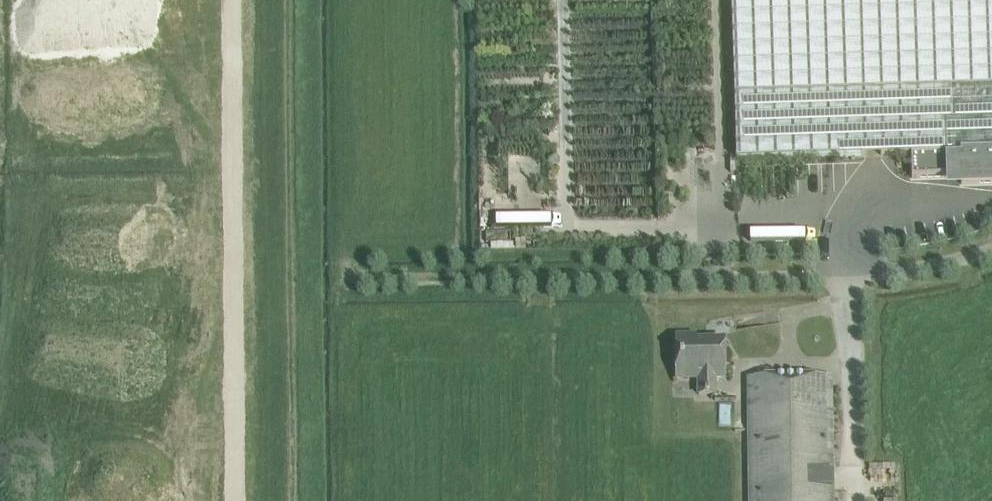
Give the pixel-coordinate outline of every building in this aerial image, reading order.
[(737,159),(912,153),(913,176),(961,174),(961,182),(991,181),(991,0),(732,0),(737,159)] [(676,336),(677,379),(699,378),(699,394),(715,394),(715,378),(725,378),(724,340),(695,340),(695,336),(676,336)] [(749,397),(750,500),(832,500),(831,376),(749,377),(749,397)]
